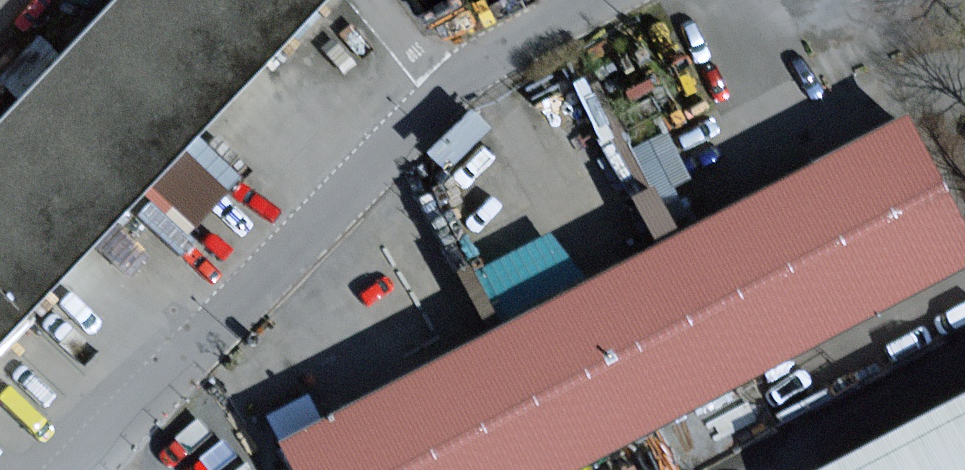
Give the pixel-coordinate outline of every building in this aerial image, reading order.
[(0,123),(0,336),(24,311),(125,202),(227,94),(314,0),(115,0),(0,123)] [(899,125),(694,233),(764,365),(964,259),(964,249),(899,125)] [(180,160),(167,199),(209,214),(223,176),(180,160)] [(482,305),(572,266),(555,227),(466,266),(482,305)] [(694,233),(489,340),(557,469),(563,469),(764,365),(694,233)] [(295,469),(557,469),(489,340),(284,448),(295,469)] [(826,469),(964,469),(964,397),(826,469)]
